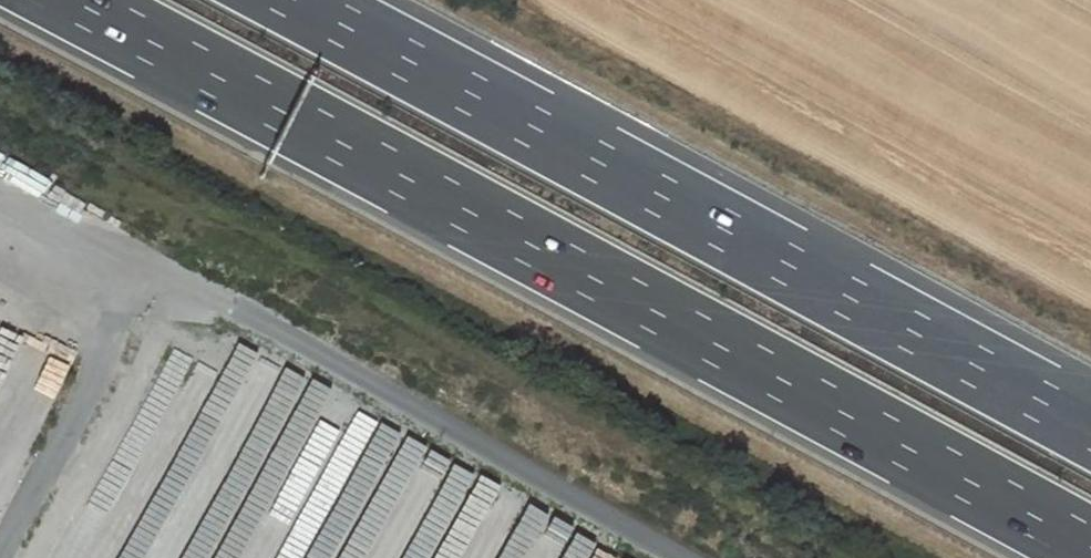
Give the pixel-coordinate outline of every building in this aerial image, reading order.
[(240,555),(225,556),(224,544),(208,545),(209,557),(240,557),(240,555)]
